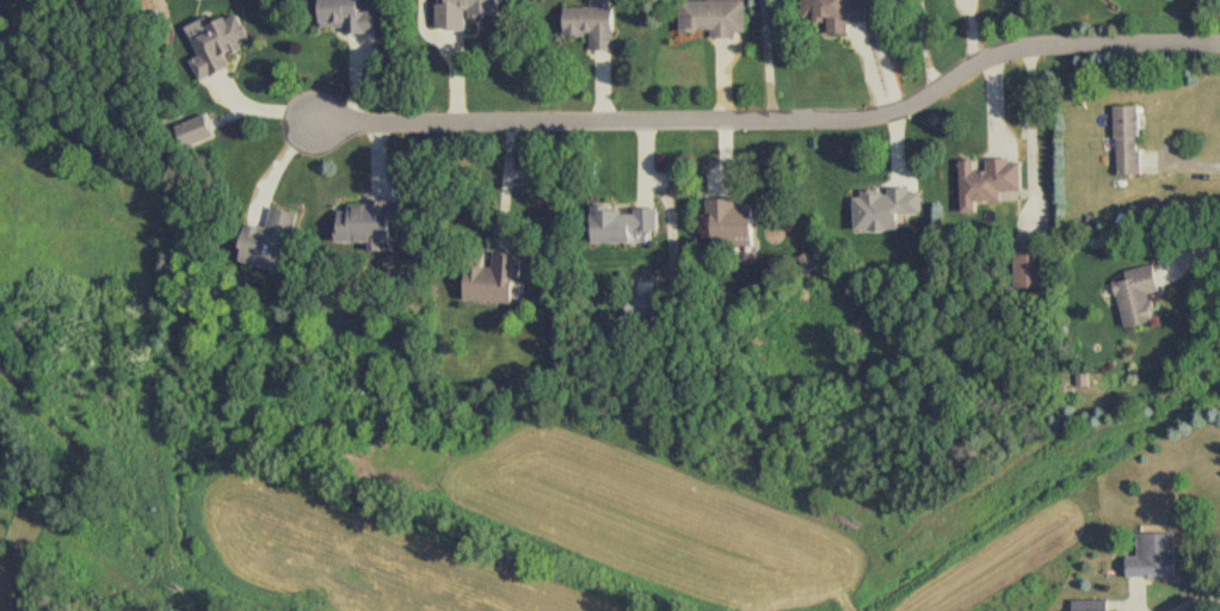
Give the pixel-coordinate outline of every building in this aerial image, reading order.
[(317,31),(375,31),(374,10),(357,11),(357,0),(317,0),(317,31)] [(435,30),(465,30),(465,16),(498,16),(498,0),(443,0),(444,4),(435,4),(435,30)] [(744,36),(744,0),(679,0),(679,32),(709,32),(709,36),(744,36)] [(867,0),(801,0),(801,20),(826,21),(826,34),(848,34),(848,21),(866,21),(867,0)] [(612,51),(611,7),(562,8),(563,35),(590,35),(590,51),(612,51)] [(229,68),(223,54),(249,43),(236,13),(188,33),(198,58),(190,62),(198,81),(229,68)] [(1115,107),(1115,175),(1139,175),(1139,107),(1115,107)] [(213,137),(203,115),(172,129),(182,151),(213,137)] [(958,161),(959,213),(975,213),(975,202),(1001,202),(1001,192),(1020,192),(1020,160),(984,160),(984,170),(974,171),(974,161),(958,161)] [(853,232),(896,231),(896,214),(920,213),(920,189),(852,191),(853,232)] [(706,198),(706,247),(752,247),(752,203),(735,203),(735,198),(706,198)] [(398,224),(398,202),(346,202),(346,210),(334,210),(334,244),(378,244),(378,243),(387,243),(387,224),(398,224)] [(590,244),(629,243),(628,232),(657,232),(656,209),(609,210),(609,205),(589,206),(590,244)] [(294,214),(271,208),(265,230),(243,225),(234,260),(280,271),(294,214)] [(1035,270),(1035,240),(1013,240),(1014,271),(1035,270)] [(518,256),(491,255),(490,269),(463,267),(462,303),(516,306),(518,256)] [(1123,328),(1153,322),(1146,295),(1159,292),(1153,265),(1120,272),(1121,280),(1112,282),(1123,328)] [(624,297),(624,324),(654,324),(654,297),(624,297)] [(1124,557),(1124,577),(1174,577),(1174,531),(1138,531),(1138,557),(1124,557)] [(1071,600),(1071,610),(1108,610),(1108,600),(1071,600)]
